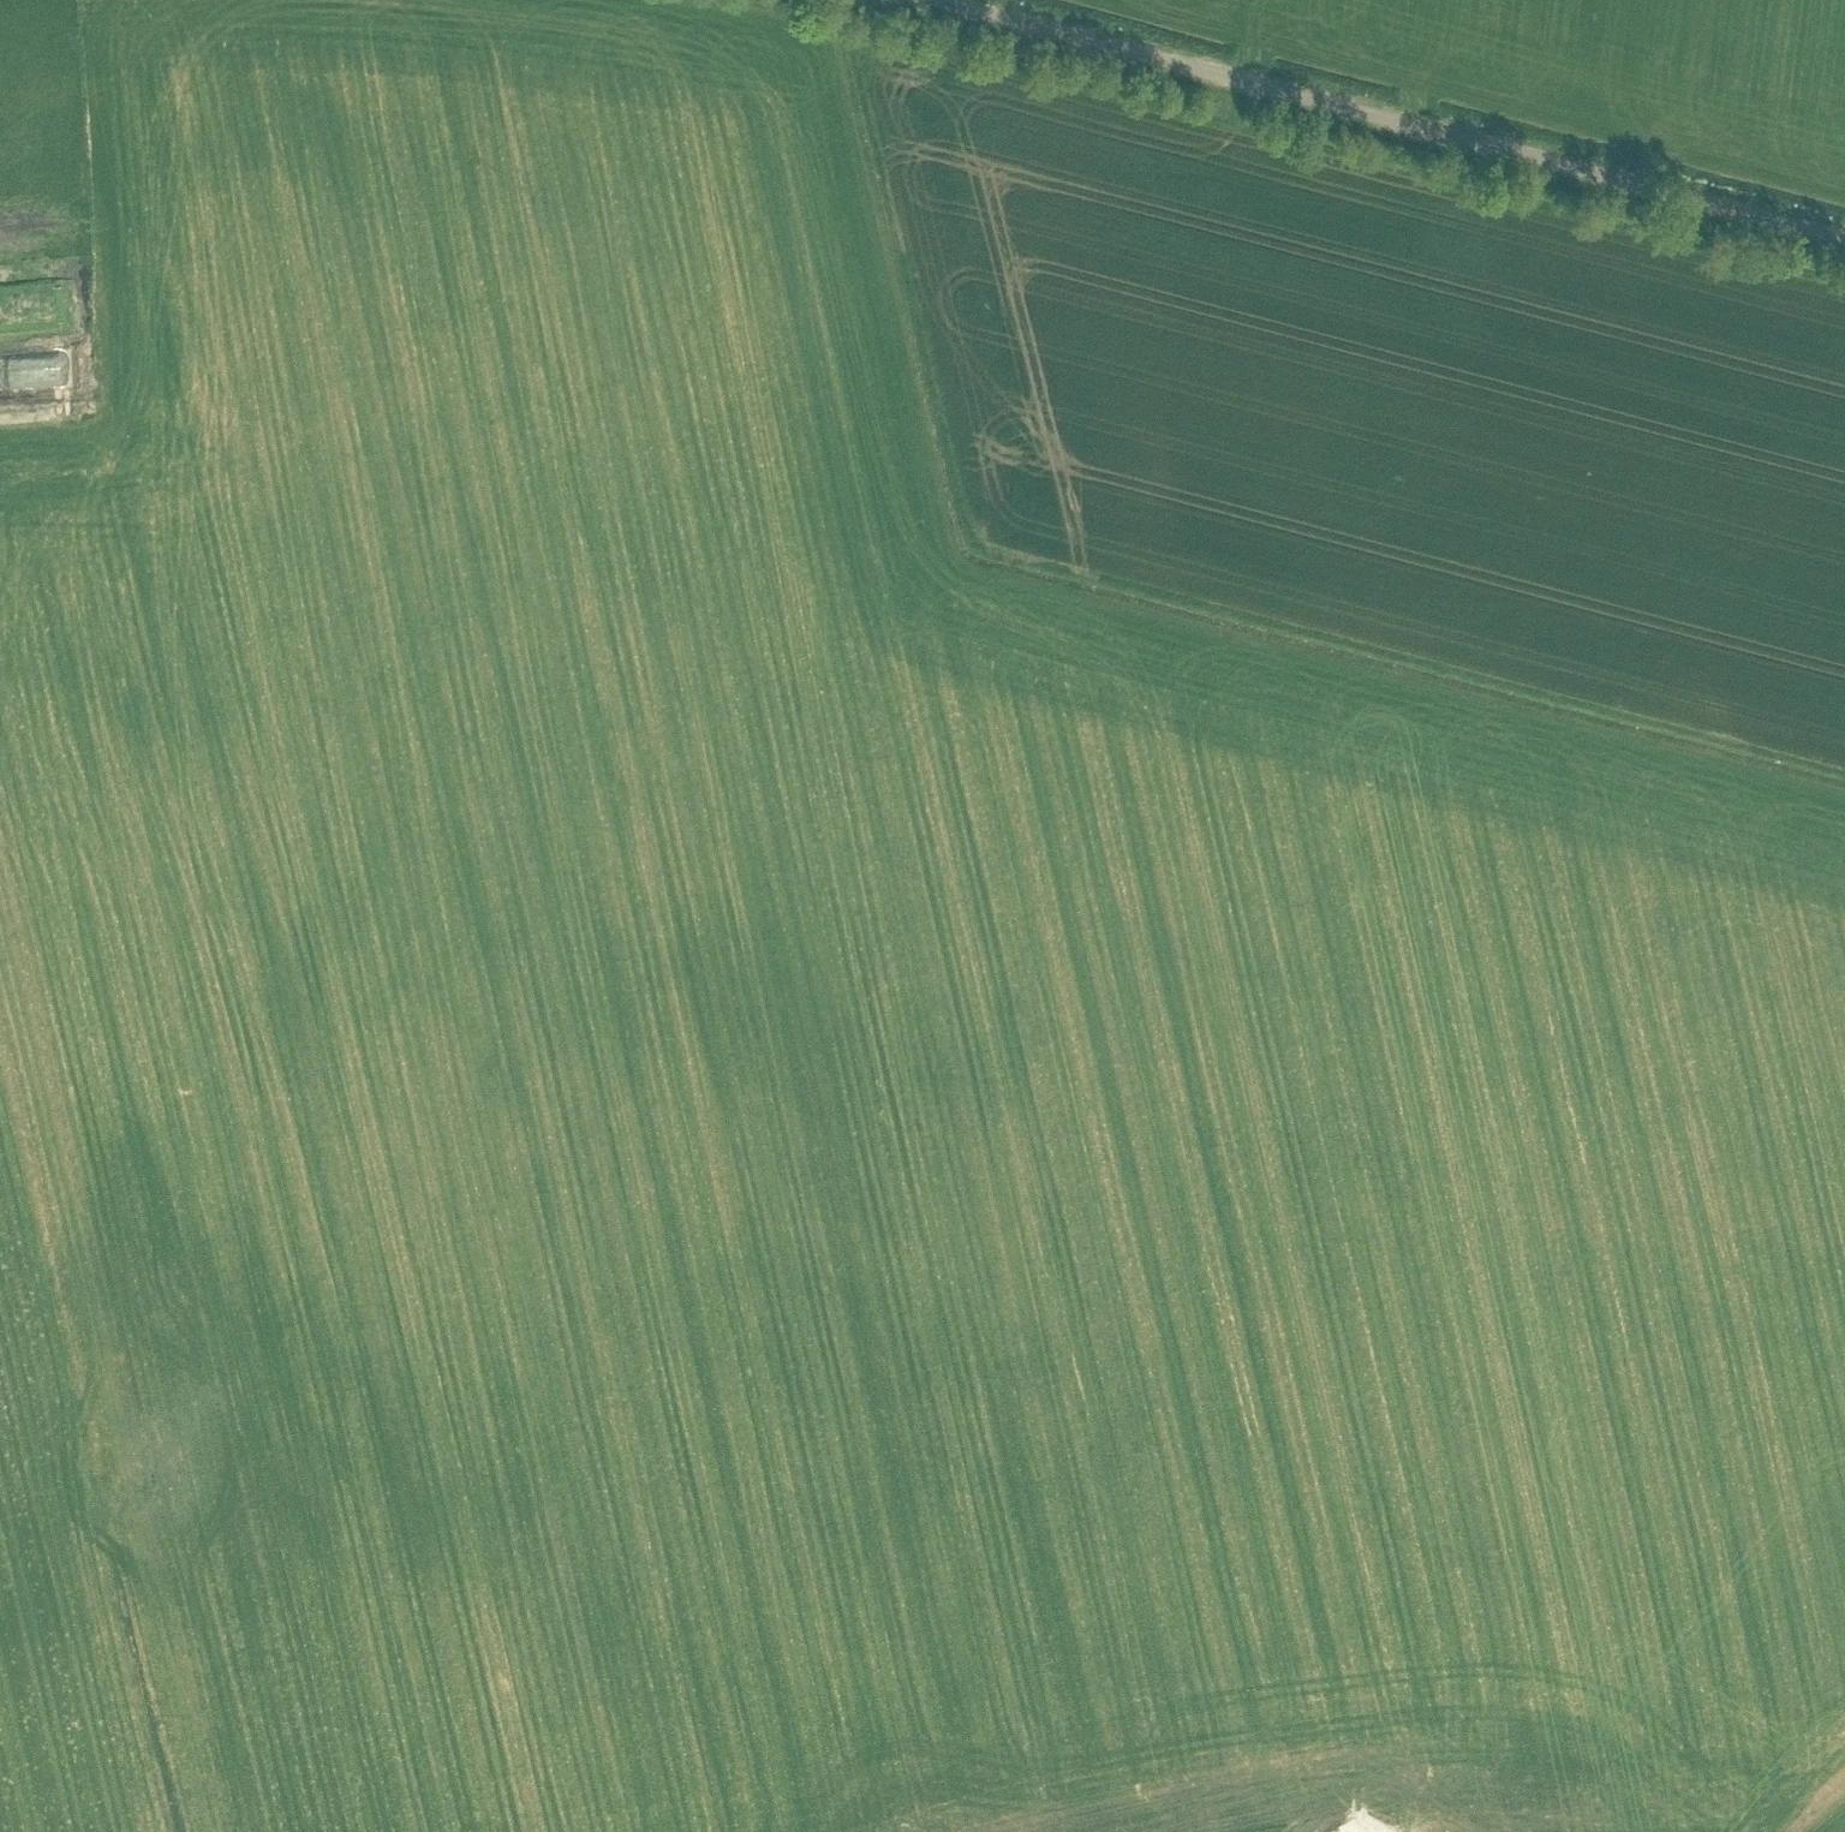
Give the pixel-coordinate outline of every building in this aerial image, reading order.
[(84,330),(76,349),(90,355),(98,336),(84,330)] [(26,374),(22,389),(28,390),(25,401),(45,406),(49,391),(61,395),(69,365),(41,357),(35,377),(26,374)]
